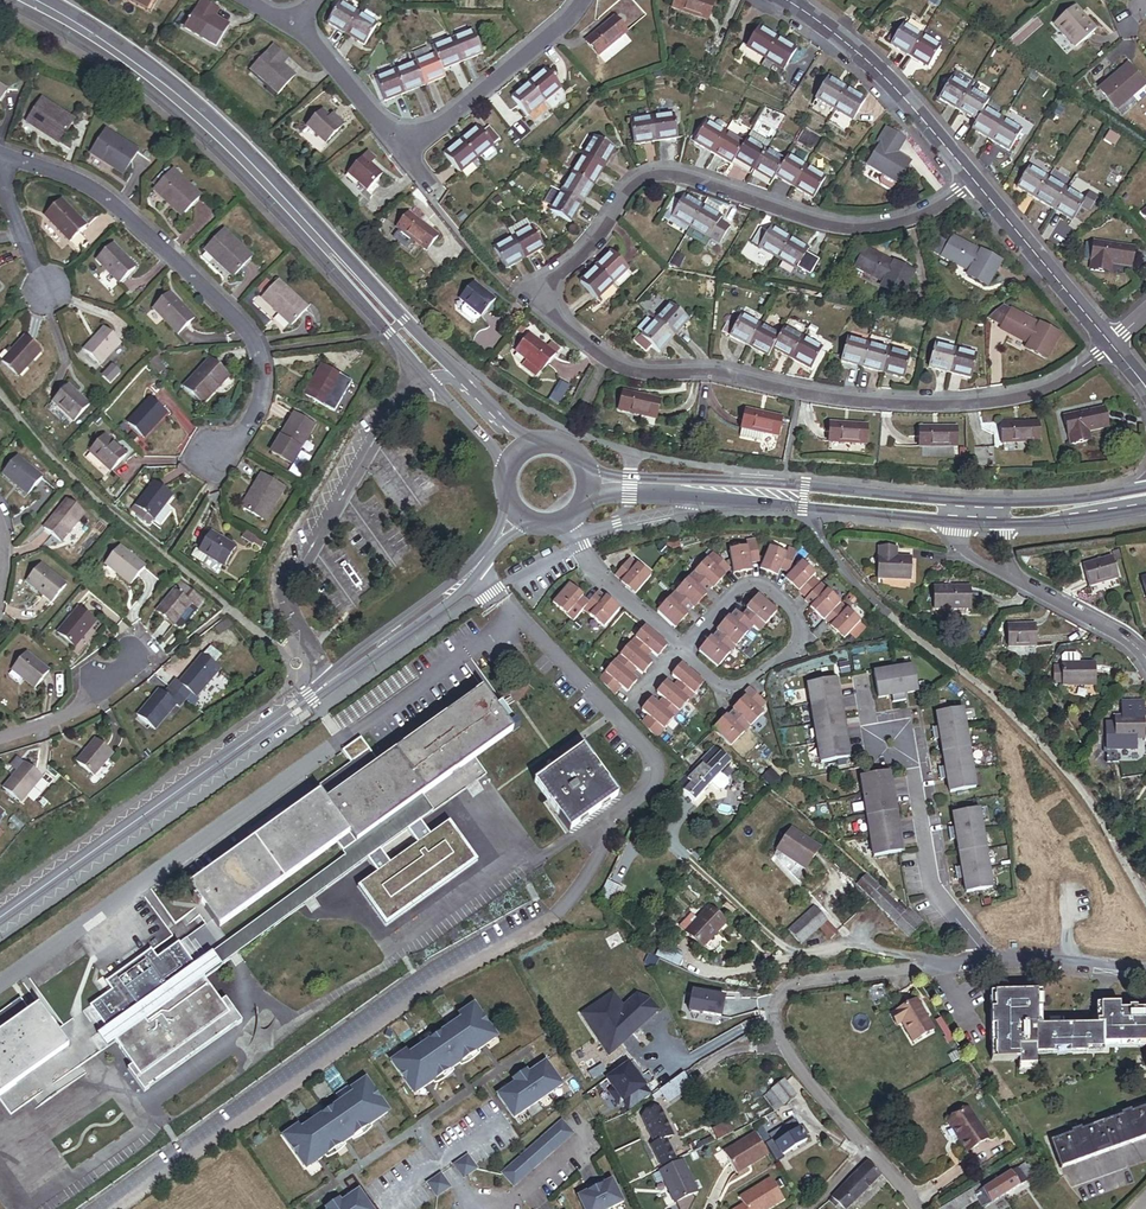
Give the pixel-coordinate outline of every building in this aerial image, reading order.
[(135,0),(125,0),(149,14),(156,2),(152,0),(151,0),(147,7),(135,0)] [(704,0),(675,0),(672,8),(707,21),(714,4),(704,0)] [(184,30),(215,48),(228,26),(213,17),(217,10),(203,2),(199,9),(198,8),(184,30)] [(861,9),(853,2),(845,12),(853,18),(861,9)] [(346,35),(358,15),(339,4),(328,24),(346,35)] [(1087,20),(1075,7),(1055,24),(1076,47),(1095,29),(1087,20)] [(365,46),(377,26),(358,15),(346,35),(365,46)] [(614,18),(586,42),(597,56),(626,32),(614,18)] [(909,56),(922,36),(904,25),(891,45),(909,56)] [(765,60),(778,40),(759,29),(747,48),(765,60)] [(215,48),(184,30),(182,34),(212,52),(215,48)] [(481,54),(472,32),(453,40),(462,62),(481,54)] [(927,67),(940,47),(922,36),(909,56),(927,67)] [(462,62),(453,40),(433,49),(436,56),(442,70),(462,62)] [(784,71),(796,52),(778,40),(765,60),(784,71)] [(251,71),(278,95),(293,78),(279,66),(286,58),(274,47),(267,55),(266,54),(251,71)] [(444,78),(442,70),(436,56),(430,58),(427,49),(412,55),(415,65),(424,86),(444,78)] [(424,86),(415,65),(395,73),(404,94),(424,86)] [(1125,68),(1100,89),(1116,109),(1117,109),(1132,96),(1145,85),(1128,65),(1125,68)] [(278,95),(251,71),(248,74),(275,98),(278,95)] [(560,89),(545,71),(529,84),(544,103),(560,89)] [(970,90),(974,83),(956,72),(940,99),(958,110),(970,90)] [(404,94),(395,73),(375,81),(384,102),(404,94)] [(834,111),(847,90),(829,79),(817,100),(834,111)] [(995,92),(976,80),(974,83),(970,90),(989,101),(995,92)] [(544,103),(529,84),(511,99),(527,117),(528,116),(534,123),(550,109),(544,103)] [(853,122),(865,101),(847,90),(834,111),(853,122)] [(984,109),(989,101),(970,90),(958,110),(977,121),(984,109)] [(9,98),(0,92),(0,111),(9,98)] [(1137,101),(1132,96),(1117,109),(1121,114),(1137,101)] [(1008,112),(989,101),(984,109),(1003,120),(1007,113),(1008,112)] [(44,106),(29,128),(60,150),(75,128),(44,106)] [(991,140),(1003,120),(984,109),(977,121),(972,129),(991,140)] [(329,117),(322,111),(307,127),(326,145),(344,125),(336,118),(333,121),(329,117)] [(1007,113),(1003,120),(1022,131),(1026,124),(1007,113)] [(677,138),(674,115),(652,118),(654,142),(677,138)] [(654,142),(652,118),(631,121),(634,145),(654,142)] [(1009,151),(1022,131),(1003,120),(991,140),(1009,151)] [(712,154),(725,134),(707,123),(694,144),(712,154)] [(477,159),(499,140),(488,127),(482,133),(478,128),(462,142),(477,159)] [(752,133),(747,140),(735,161),(753,171),(766,150),(770,144),(752,133)] [(910,165),(897,157),(906,142),(891,133),(882,148),(880,147),(868,167),(883,176),(897,185),(910,165)] [(738,141),(725,134),(712,154),(732,166),(735,161),(747,140),(741,136),(738,141)] [(139,159),(108,137),(93,159),(125,181),(139,159)] [(603,169),(615,150),(594,138),(583,157),(603,169)] [(477,159),(462,142),(445,156),(459,174),(477,159)] [(991,165),(997,149),(986,145),(980,161),(991,165)] [(367,190),(381,174),(368,163),(375,155),(370,150),(349,174),(367,190)] [(776,177),(785,162),(766,150),(753,171),(773,182),(776,177)] [(592,188),(603,169),(583,157),(572,176),(592,188)] [(795,188),(807,168),(788,157),(785,162),(776,177),(795,188)] [(753,171),(735,161),(732,166),(750,177),(753,171)] [(883,176),(868,167),(866,169),(873,174),(870,179),(880,186),(879,181),(883,176)] [(1036,199),(1048,179),(1029,167),(1017,187),(1036,199)] [(155,189),(172,173),(167,168),(151,184),(155,189)] [(814,199),(826,179),(807,168),(795,188),(814,199)] [(155,189),(154,189),(181,216),(199,198),(173,171),(172,173),(155,189)] [(773,182),(753,171),(750,177),(770,188),(773,182)] [(581,206),(592,188),(572,176),(561,194),(581,206)] [(897,185),(883,176),(879,181),(880,186),(889,192),(893,191),(897,185)] [(1054,210),(1066,190),(1048,179),(1036,199),(1054,210)] [(553,209),(550,212),(570,224),(581,206),(561,194),(560,195),(552,190),(544,203),(553,209)] [(1072,221),(1081,207),(1085,201),(1083,200),(1066,190),(1054,210),(1072,221)] [(1085,201),(1081,207),(1086,210),(1091,208),(1097,199),(1088,193),(1083,200),(1085,201)] [(690,228),(703,207),(684,195),(680,202),(673,197),(661,218),(686,232),(689,227),(690,228)] [(703,207),(690,228),(709,239),(709,238),(720,244),(729,229),(718,223),(721,218),(719,216),(719,210),(720,208),(707,200),(703,207)] [(61,202),(45,217),(69,243),(86,227),(61,202)] [(438,237),(409,214),(397,229),(426,252),(438,237)] [(543,248),(531,228),(512,239),(524,260),(543,248)] [(778,259),(790,239),(771,228),(768,234),(760,230),(752,244),(778,259)] [(251,258),(224,231),(206,250),(233,276),(251,258)] [(948,239),(937,233),(928,249),(939,255),(948,239)] [(970,273),(968,277),(986,287),(999,262),(982,252),(981,253),(953,238),(942,257),(970,273)] [(524,260),(512,239),(493,250),(505,270),(524,260)] [(819,263),(806,255),(809,250),(790,239),(778,259),(810,278),(819,263)] [(1093,244),(1087,243),(1084,260),(1090,261),(1093,244)] [(1133,249),(1093,243),(1093,244),(1090,261),(1092,261),(1090,271),(1103,273),(1105,263),(1109,264),(1130,267),(1133,249)] [(113,245),(97,261),(118,284),(135,269),(113,245)] [(913,274),(894,264),(894,265),(866,249),(856,269),(884,284),(882,288),(900,298),(913,274)] [(628,270),(612,253),(595,269),(611,286),(628,270)] [(674,257),(670,266),(679,270),(683,261),(674,257)] [(596,300),(611,286),(595,269),(580,283),(596,300)] [(306,309),(279,282),(262,299),(290,326),(306,309)] [(495,301),(474,283),(460,300),(470,310),(469,311),(469,315),(474,319),(478,319),(480,317),(495,301)] [(193,319),(170,294),(153,309),(177,334),(193,319)] [(654,306),(645,297),(638,304),(647,313),(654,306)] [(672,338),(687,321),(670,305),(654,322),(672,338)] [(1003,328),(1001,330),(1029,346),(1027,350),(1045,359),(1058,336),(1040,326),(1039,326),(1005,308),(990,321),(1003,328)] [(744,311),(741,316),(749,320),(753,313),(745,309),(744,311)] [(748,347),(760,326),(749,320),(741,316),(736,313),(733,311),(722,333),(748,347)] [(658,353),(672,338),(654,322),(635,344),(648,355),(653,349),(658,353)] [(773,349),(779,337),(760,326),(748,347),(768,358),(773,349)] [(792,360),(803,339),(784,328),(779,337),(773,349),(792,360)] [(104,330),(85,350),(100,365),(120,345),(104,330)] [(529,335),(516,351),(527,361),(522,368),(536,379),(555,356),(529,335)] [(2,361),(18,377),(41,353),(24,338),(2,361)] [(811,370),(823,350),(803,339),(792,360),(811,370)] [(862,368),(868,345),(848,339),(842,363),(862,368)] [(882,374),(888,350),(868,345),(862,368),(882,374)] [(949,373),(955,350),(936,345),(930,368),(949,373)] [(904,380),(910,356),(888,350),(882,374),(904,380)] [(971,379),(977,356),(955,350),(949,373),(971,379)] [(502,359),(498,355),(493,362),(497,366),(502,359)] [(167,367),(157,356),(149,363),(160,375),(167,367)] [(210,360),(184,387),(203,405),(229,378),(210,360)] [(111,366),(101,377),(110,385),(120,374),(111,366)] [(324,407),(342,378),(321,366),(314,379),(317,381),(307,397),(324,407)] [(68,387),(53,402),(73,422),(88,406),(68,387)] [(660,400),(625,392),(620,412),(641,416),(639,426),(653,429),(660,400)] [(151,400),(128,424),(144,438),(166,415),(151,400)] [(1104,409),(1065,417),(1071,445),(1091,441),(1089,432),(1108,428),(1104,409)] [(746,410),(740,436),(761,441),(763,433),(777,437),(782,418),(746,410)] [(302,430),(307,423),(293,414),(280,437),(281,438),(283,439),(292,424),(302,430)] [(291,465),(314,427),(307,423),(302,430),(292,424),(283,439),(281,438),(272,453),(291,465)] [(867,426),(830,423),(829,443),(866,445),(867,426)] [(1002,424),(1002,443),(1038,442),(1037,423),(1013,424),(1002,424)] [(919,428),(919,447),(957,447),(957,428),(919,428)] [(105,437),(90,453),(110,471),(125,456),(105,437)] [(17,458),(2,475),(26,495),(41,478),(17,458)] [(124,485),(110,471),(100,482),(114,496),(124,485)] [(261,476),(242,508),(265,522),(284,490),(261,476)] [(172,513),(164,507),(171,498),(155,485),(137,507),(161,526),(172,513)] [(66,501),(44,529),(60,543),(83,515),(66,501)] [(272,533),(262,528),(258,535),(267,541),(272,533)] [(235,549),(211,534),(199,552),(195,549),(191,557),(202,564),(207,557),(224,567),(235,549)] [(751,548),(732,551),(734,570),(745,568),(745,572),(754,571),(753,563),(762,562),(759,541),(750,542),(751,548)] [(872,555),(871,577),(907,579),(908,557),(890,556),(891,547),(874,546),(874,555),(872,555)] [(144,568),(120,548),(106,565),(129,585),(144,568)] [(782,570),(790,573),(796,558),(771,548),(763,566),(773,570),(771,574),(779,577),(782,570)] [(1119,549),(1111,551),(1114,560),(1121,557),(1119,549)] [(716,555),(699,572),(712,585),(718,580),(720,583),(726,576),(725,575),(731,569),(716,555)] [(1111,556),(1083,563),(1088,585),(1116,578),(1111,556)] [(631,558),(617,573),(623,579),(622,581),(628,587),(631,584),(638,591),(651,578),(631,558)] [(818,578),(804,564),(790,578),(797,585),(795,588),(808,601),(821,588),(814,582),(818,578)] [(41,565),(27,582),(51,603),(66,586),(41,565)] [(699,572),(679,592),(693,605),(700,598),(703,601),(709,594),(708,593),(714,587),(712,585),(699,572)] [(790,578),(787,580),(795,588),(797,585),(790,578)] [(569,583),(566,585),(574,593),(577,590),(569,583)] [(190,597),(183,591),(185,588),(180,584),(174,592),(186,601),(190,597)] [(628,587),(636,594),(638,591),(631,584),(628,587)] [(970,584),(934,586),(935,608),(971,605),(970,584)] [(566,585),(553,600),(574,619),(583,609),(586,606),(579,600),(583,596),(577,590),(574,593),(566,585)] [(195,613),(195,609),(201,602),(185,588),(183,591),(190,597),(186,601),(174,592),(157,612),(172,625),(173,624),(178,629),(182,629),(195,613)] [(840,607),(821,588),(808,601),(807,603),(811,607),(810,609),(816,615),(819,612),(827,620),(840,607)] [(679,592),(660,612),(674,625),(681,618),(684,620),(690,614),(689,613),(694,607),(693,605),(679,592)] [(586,606),(583,609),(603,628),(617,613),(609,606),(612,603),(605,597),(600,603),(593,598),(586,606)] [(755,627),(760,632),(779,611),(764,597),(757,605),(754,603),(748,609),(751,612),(745,618),(755,627)] [(694,607),(696,608),(703,601),(700,598),(693,605),(694,607)] [(620,610),(612,603),(609,606),(617,613),(620,610)] [(859,626),(840,607),(827,620),(825,621),(831,626),(829,628),(835,634),(838,631),(846,639),(859,626)] [(79,608),(57,634),(74,648),(96,622),(79,608)] [(748,609),(742,616),(745,618),(751,612),(748,609)] [(819,612),(816,615),(824,623),(825,621),(827,620),(819,612)] [(722,634),(737,648),(755,627),(745,618),(742,616),(739,613),(733,619),(732,618),(726,624),(729,627),(722,634)] [(681,618),(674,625),(676,628),(684,620),(681,618)] [(1034,620),(1006,619),(1006,641),(1034,642),(1034,620)] [(726,624),(719,632),(720,633),(722,634),(729,627),(726,624)] [(647,626),(631,643),(647,657),(652,651),(658,657),(668,646),(647,626)] [(838,631),(835,634),(843,641),(846,639),(838,631)] [(704,654),(719,668),(737,648),(722,634),(720,633),(715,639),(714,638),(708,644),(711,647),(704,654)] [(631,643),(616,661),(631,674),(637,668),(643,674),(653,663),(647,657),(631,643)] [(711,647),(708,644),(701,652),(704,654),(711,647)] [(211,649),(203,658),(213,666),(221,657),(211,649)] [(1092,681),(1093,660),(1079,659),(1079,652),(1076,649),(1064,649),(1061,652),(1061,662),(1060,677),(1060,680),(1092,681)] [(27,654),(13,670),(34,688),(48,672),(27,654)] [(190,705),(219,671),(213,666),(203,658),(180,685),(177,683),(172,689),(185,701),(190,705)] [(616,661),(599,679),(615,693),(621,685),(627,691),(637,680),(631,674),(616,661)] [(1061,662),(1053,661),(1052,677),(1060,677),(1061,662)] [(674,687),(689,701),(705,684),(684,664),(673,675),(680,681),(674,687)] [(876,676),(880,703),(891,701),(890,699),(894,698),(895,706),(906,705),(905,697),(909,696),(909,699),(920,697),(917,671),(876,676)] [(658,703),(673,717),(689,701),(674,687),(668,681),(658,692),(664,698),(658,703)] [(837,686),(809,690),(810,695),(808,695),(810,705),(811,705),(813,715),(812,715),(813,725),(815,725),(816,734),(814,735),(816,745),(818,745),(820,755),(818,755),(820,765),(821,765),(822,770),(851,766),(849,758),(846,759),(846,756),(851,755),(848,735),(842,736),(842,733),(845,732),(843,719),(840,720),(839,716),(844,715),(841,695),(836,696),(835,692),(838,692),(837,686)] [(738,713),(751,727),(767,713),(762,708),(768,703),(753,688),(746,695),(749,697),(743,703),(745,706),(738,713)] [(155,730),(177,705),(179,707),(185,701),(172,689),(166,696),(159,691),(138,716),(155,730)] [(201,906),(218,930),(335,846),(349,836),(355,844),(420,797),(513,731),(483,689),(378,764),(360,739),(341,752),(350,764),(315,788),(318,792),(187,886),(194,897),(192,899),(198,908),(201,906)] [(641,722),(656,736),(673,717),(658,703),(652,698),(642,709),(648,714),(641,722)] [(743,703),(735,711),(736,712),(738,713),(745,706),(743,703)] [(718,732),(731,747),(751,727),(738,713),(736,712),(730,718),(729,716),(723,722),(725,725),(718,732)] [(1143,716),(1113,714),(1113,736),(1142,737),(1143,716)] [(949,789),(951,800),(977,795),(963,715),(937,720),(939,730),(941,730),(942,734),(934,735),(936,746),(944,745),(944,748),(942,749),(946,770),(948,770),(949,774),(941,775),(943,786),(951,785),(951,789),(949,789)] [(715,730),(718,732),(725,725),(723,722),(715,730)] [(77,762),(94,777),(112,756),(95,741),(77,762)] [(583,747),(534,782),(570,832),(618,797),(583,747)] [(714,749),(678,786),(695,802),(730,763),(714,749)] [(25,764),(4,789),(21,803),(42,779),(25,764)] [(889,779),(861,783),(862,788),(861,789),(862,798),(864,798),(866,808),(864,809),(865,818),(867,818),(869,828),(866,828),(868,839),(870,838),(872,848),(870,848),(872,858),(873,858),(874,863),(902,859),(901,852),(898,852),(898,849),(903,848),(900,829),(894,829),(894,826),(897,826),(895,812),(891,812),(891,809),(896,808),(893,789),(888,790),(887,786),(891,786),(889,779)] [(420,823),(433,814),(420,797),(355,844),(356,845),(341,855),(345,860),(214,954),(223,966),(368,861),(380,852),(407,832),(420,823)] [(980,815),(953,819),(955,830),(957,829),(958,833),(951,834),(952,846),(960,844),(961,848),(959,848),(962,870),(965,869),(965,873),(958,874),(960,885),(968,884),(968,887),(966,888),(968,899),(993,895),(980,815)] [(386,924),(474,861),(447,823),(429,836),(420,823),(407,832),(417,845),(390,865),(380,852),(368,861),(377,874),(359,887),(386,924)] [(792,831),(777,852),(806,872),(821,850),(792,831)] [(356,845),(355,844),(349,836),(335,846),(341,855),(356,845)] [(876,883),(868,875),(857,886),(911,938),(925,923),(910,908),(905,913),(877,885),(876,883)] [(599,900),(615,906),(622,887),(606,881),(599,900)] [(816,907),(789,930),(801,944),(820,928),(829,939),(838,932),(816,907)] [(729,925),(712,909),(701,922),(693,915),(680,929),(704,951),(729,925)] [(685,952),(663,943),(659,952),(661,952),(676,959),(681,961),(685,952)] [(139,1074),(226,1012),(238,1028),(243,1024),(227,1001),(222,1005),(205,981),(224,968),(223,966),(214,954),(195,967),(179,944),(158,959),(152,951),(107,983),(113,992),(91,1007),(107,1030),(98,1036),(108,1050),(116,1043),(133,1067),(129,1071),(145,1094),(150,1090),(139,1074)] [(681,961),(676,959),(661,952),(659,952),(657,957),(679,966),(681,961)] [(654,968),(657,960),(649,956),(646,965),(654,968)] [(998,1060),(1022,1059),(1023,1066),(1039,1067),(1040,1049),(1106,1049),(1106,1044),(1145,1044),(1145,993),(1139,998),(1139,1002),(1131,1002),(1131,1004),(1130,1005),(1124,1005),(1124,1000),(1105,1000),(1105,1017),(1102,1016),(1102,1020),(1089,1020),(1042,1020),(1042,988),(999,988),(998,1060)] [(716,1022),(721,998),(694,992),(689,1016),(716,1022)] [(613,1054),(659,1012),(646,998),(641,1002),(633,993),(620,1005),(609,993),(580,1018),(613,1054)] [(69,1048),(39,1005),(30,1011),(21,999),(0,1013),(0,1098),(69,1048)] [(912,1001),(893,1013),(901,1025),(912,1043),(931,1030),(912,1001)] [(407,1055),(391,1066),(412,1097),(415,1095),(424,1089),(426,1092),(433,1087),(453,1074),(460,1070),(480,1056),(487,1052),(485,1049),(494,1042),(497,1040),(476,1009),(460,1020),(463,1024),(410,1059),(407,1055)] [(150,1090),(238,1028),(226,1012),(139,1074),(150,1090)] [(901,1025),(893,1013),(888,1017),(896,1028),(901,1025)] [(487,1052),(497,1046),(494,1042),(485,1049),(487,1052)] [(460,1070),(461,1072),(473,1067),(481,1059),(480,1056),(460,1070)] [(498,1099),(514,1123),(563,1090),(547,1066),(542,1069),(536,1073),(530,1077),(515,1087),(509,1091),(503,1096),(498,1099)] [(650,1096),(628,1066),(607,1081),(614,1091),(609,1094),(618,1106),(622,1103),(628,1111),(650,1096)] [(666,1102),(694,1083),(687,1073),(659,1092),(666,1102)] [(433,1087),(435,1090),(446,1085),(455,1077),(453,1074),(433,1087)] [(528,1074),(513,1084),(515,1087),(530,1077),(528,1074)] [(784,1085),(794,1098),(802,1091),(792,1078),(784,1085)] [(387,1114),(366,1082),(350,1093),(353,1098),(300,1133),(297,1128),(281,1139),(302,1170),(305,1169),(314,1162),(316,1165),(323,1161),(343,1147),(350,1143),(370,1130),(377,1125),(375,1122),(385,1115),(387,1114)] [(783,1084),(764,1100),(775,1113),(785,1105),(787,1107),(796,1099),(794,1098),(784,1085),(783,1084)] [(415,1095),(417,1099),(427,1092),(426,1092),(424,1089),(415,1095)] [(720,1113),(716,1103),(707,1107),(711,1117),(720,1113)] [(1053,1137),(1063,1164),(1145,1135),(1145,1105),(1133,1110),(1132,1108),(1123,1111),(1124,1113),(1084,1127),(1083,1125),(1073,1128),(1074,1130),(1053,1137)] [(968,1107),(949,1120),(969,1150),(989,1138),(968,1107)] [(650,1142),(663,1168),(676,1162),(665,1141),(672,1137),(658,1110),(641,1118),(653,1140),(650,1142)] [(377,1125),(387,1119),(385,1115),(375,1122),(377,1125)] [(782,1155),(806,1141),(803,1136),(808,1133),(804,1127),(799,1129),(794,1120),(770,1134),(782,1155)] [(731,1133),(727,1123),(712,1130),(716,1140),(731,1133)] [(564,1124),(504,1176),(514,1188),(575,1136),(564,1124)] [(350,1143),(352,1145),(363,1140),(371,1132),(370,1130),(350,1143)] [(767,1157),(755,1137),(724,1156),(737,1176),(767,1157)] [(698,1152),(715,1145),(713,1140),(696,1147),(698,1152)] [(323,1161),(325,1163),(336,1158),(345,1150),(343,1147),(323,1161)] [(466,1161),(459,1166),(468,1178),(475,1173),(466,1161)] [(305,1169),(307,1172),(317,1166),(316,1165),(314,1162),(305,1169)] [(683,1162),(659,1172),(673,1206),(674,1205),(676,1208),(691,1208),(694,1203),(692,1198),(697,1196),(683,1162)] [(833,1198),(838,1204),(843,1208),(845,1208),(882,1175),(869,1162),(847,1181),(833,1198)] [(971,1189),(975,1196),(983,1208),(984,1208),(1033,1179),(1032,1177),(1034,1175),(1032,1172),(1030,1174),(1023,1163),(995,1181),(993,1176),(971,1189)] [(459,1166),(454,1169),(462,1182),(468,1178),(459,1166)] [(440,1179),(428,1187),(436,1199),(448,1191),(440,1179)] [(607,1208),(620,1208),(626,1206),(614,1181),(605,1186),(604,1183),(595,1187),(607,1208)] [(770,1181),(740,1199),(744,1206),(740,1208),(773,1208),(783,1202),(770,1181)] [(585,1208),(607,1208),(595,1187),(587,1191),(589,1194),(580,1198),(585,1208)] [(971,1189),(964,1194),(968,1201),(975,1196),(971,1189)] [(358,1193),(353,1196),(347,1200),(341,1204),(333,1208),(369,1208),(358,1193)] [(939,1208),(961,1208),(970,1204),(968,1201),(964,1194),(939,1208)] [(838,1204),(833,1198),(829,1202),(834,1207),(838,1204)] [(326,1208),(333,1208),(341,1204),(338,1201),(326,1208)]
